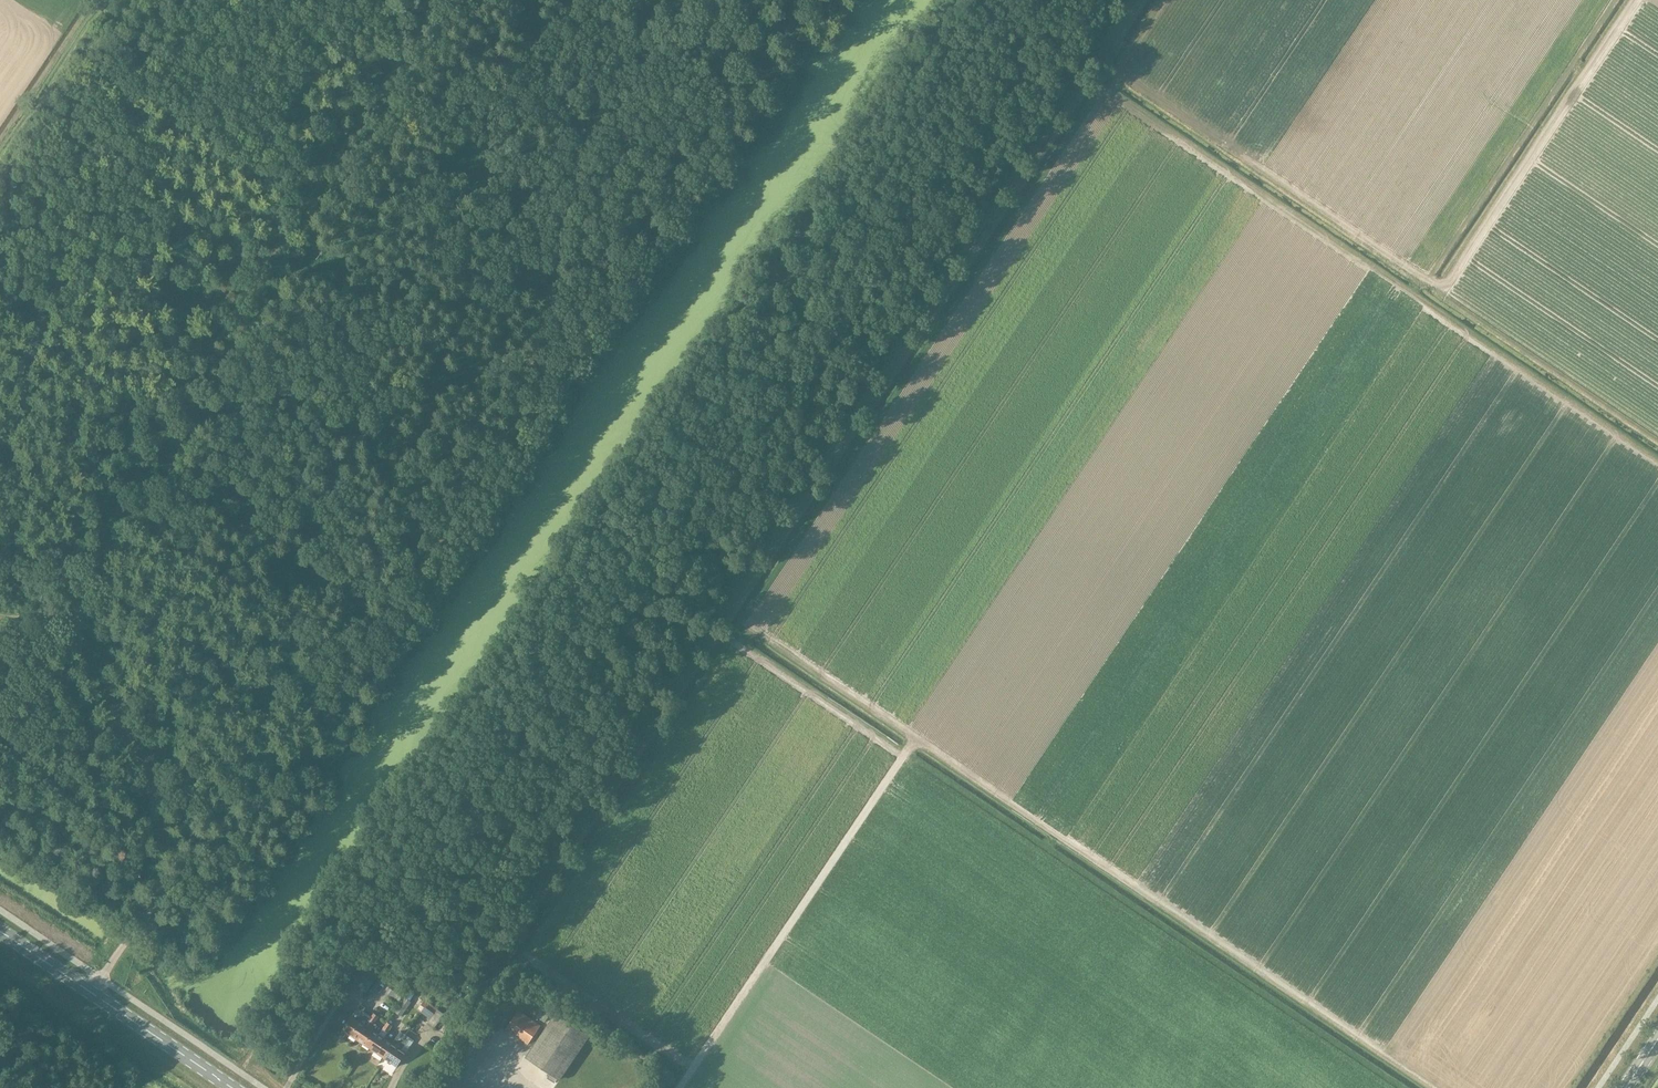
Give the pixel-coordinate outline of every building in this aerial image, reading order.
[(530,278),(528,264),(517,274),(530,278)] [(368,992),(379,976),(365,966),(354,982),(368,992)] [(393,986),(388,993),(399,1001),(404,993),(393,986)] [(405,998),(395,1013),(401,1017),(411,1002),(405,998)] [(533,1007),(550,1011),(552,1005),(535,1000),(533,1007)] [(356,1040),(372,1017),(363,1011),(365,1008),(360,1005),(343,1031),(356,1040)] [(528,1044),(540,1026),(518,1011),(506,1029),(528,1044)] [(375,1023),(379,1017),(374,1014),(372,1017),(356,1040),(369,1049),(379,1035),(373,1031),(377,1025),(375,1023)] [(555,1015),(527,1057),(560,1079),(589,1038),(555,1015)] [(446,1036),(454,1024),(448,1020),(440,1031),(446,1036)] [(384,1038),(392,1026),(387,1023),(379,1035),(369,1049),(383,1058),(392,1044),(384,1038)] [(396,1067),(406,1053),(406,1052),(406,1053),(400,1049),(408,1037),(401,1032),(392,1044),(383,1058),(396,1067)] [(385,1060),(378,1067),(386,1076),(394,1069),(385,1060)]
